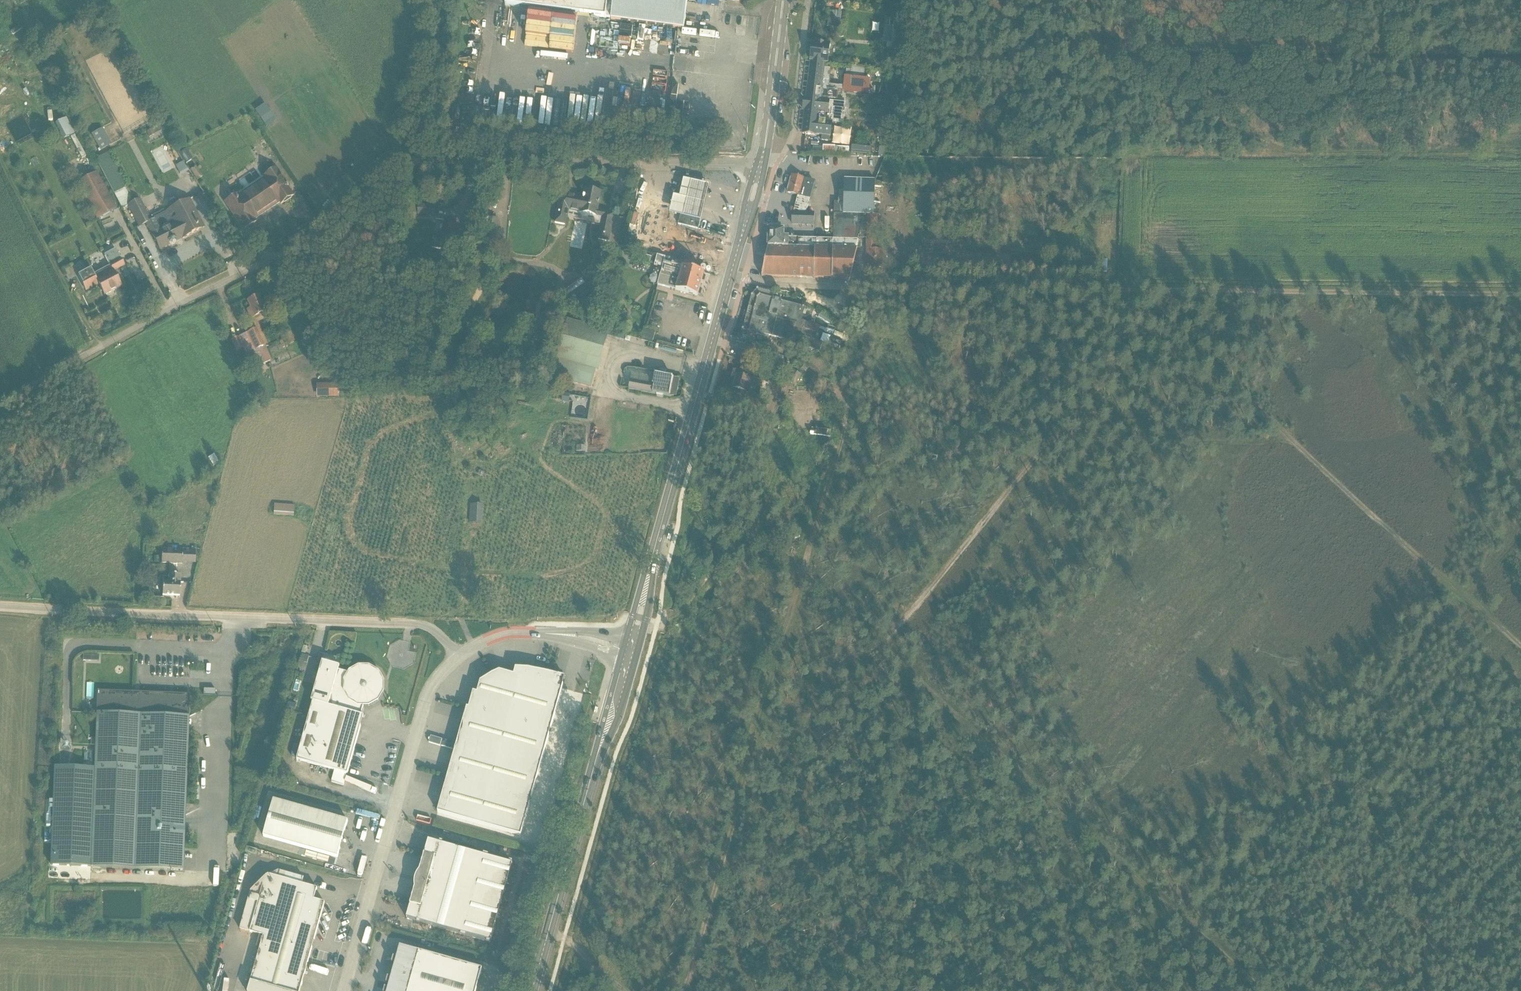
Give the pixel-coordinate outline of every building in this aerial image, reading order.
[(505,6),(678,28),(684,29),(687,0),(506,0),(505,6)] [(835,17),(829,17),(827,27),(840,29),(840,22),(834,21),(835,17)] [(890,19),(889,26),(900,27),(901,20),(890,19)] [(812,42),(809,70),(823,72),(824,63),(827,64),(830,44),(812,42)] [(864,78),(865,67),(849,66),(848,77),(864,78)] [(809,70),(806,99),(820,100),(823,72),(809,70)] [(870,81),(846,78),(844,91),(869,94),(870,81)] [(845,125),(847,104),(805,99),(803,110),(806,110),(803,134),(830,137),(831,124),(845,125)] [(265,127),(276,120),(265,103),(254,110),(265,127)] [(66,120),(55,125),(63,141),(74,135),(66,120)] [(75,148),(80,146),(74,136),(70,138),(75,148)] [(186,165),(192,160),(186,150),(179,154),(186,165)] [(182,240),(198,232),(196,228),(197,228),(196,225),(195,226),(193,223),(199,220),(189,201),(178,206),(178,205),(176,205),(172,206),(172,208),(172,209),(153,220),(149,219),(140,200),(134,203),(108,154),(96,160),(121,210),(127,207),(138,229),(146,225),(159,251),(169,246),(172,246),(174,245),(175,242),(174,240),(180,237),(182,240)] [(180,177),(188,172),(182,164),(175,167),(180,177)] [(197,182),(202,178),(195,167),(190,171),(197,182)] [(281,205),(294,197),(275,169),(262,178),(263,180),(238,196),(237,195),(224,204),(243,231),(255,223),(253,219),(279,201),(281,205)] [(96,174),(76,184),(96,221),(116,210),(96,174)] [(809,199),(810,199),(814,182),(792,176),(788,193),(798,196),(809,199)] [(700,221),(709,187),(684,180),(680,198),(673,197),(669,214),(700,221)] [(874,215),(874,181),(840,180),(840,191),(839,191),(838,202),(834,202),(834,219),(844,220),(844,223),(862,224),(864,215),(874,215)] [(597,241),(610,243),(615,215),(598,212),(602,193),(585,190),(583,198),(560,194),(554,224),(566,227),(568,217),(601,223),(597,241)] [(805,214),(809,199),(798,196),(793,213),(805,214)] [(814,214),(805,214),(793,213),(792,213),(792,224),(814,225),(814,214)] [(867,239),(866,268),(883,268),(883,251),(877,251),(878,216),(874,215),(864,215),(862,224),(859,238),(867,239)] [(680,226),(698,230),(700,221),(683,217),(680,226)] [(652,226),(640,223),(633,248),(645,252),(652,226)] [(768,247),(832,249),(833,240),(788,238),(788,237),(784,237),(784,230),(768,230),(768,247)] [(696,256),(708,259),(711,247),(714,248),(716,242),(701,238),(700,239),(697,238),(695,246),(698,247),(697,253),(696,256)] [(831,279),(850,280),(858,240),(833,240),(832,249),(831,279)] [(704,274),(708,259),(696,256),(697,253),(676,247),(672,265),(683,268),(704,274)] [(831,279),(832,249),(768,247),(761,277),(831,279)] [(104,296),(120,287),(113,273),(124,267),(121,260),(120,261),(115,250),(104,256),(109,267),(93,276),(90,270),(77,277),(82,286),(81,286),(85,293),(99,286),(104,296)] [(1097,257),(1083,257),(1083,270),(1097,270),(1097,257)] [(677,292),(698,297),(704,274),(683,268),(677,292)] [(593,297),(594,297),(585,284),(564,299),(573,311),(574,311),(584,315),(595,307),(593,297)] [(763,336),(791,342),(792,338),(798,339),(797,344),(820,351),(822,344),(814,341),(817,333),(818,334),(820,327),(801,321),(805,308),(779,301),(780,296),(775,295),(772,293),(757,290),(751,296),(743,331),(750,332),(750,334),(762,338),(763,336)] [(261,365),(271,361),(265,347),(268,346),(257,323),(268,318),(258,297),(247,302),(250,309),(247,311),(255,329),(231,341),(236,352),(242,349),(256,378),(265,374),(261,365)] [(567,321),(553,379),(591,389),(596,372),(599,372),(608,337),(609,332),(567,321)] [(833,335),(835,328),(828,326),(825,333),(828,334),(828,335),(831,336),(831,335),(833,335)] [(634,339),(652,344),(655,332),(645,330),(644,334),(636,332),(634,339)] [(286,346),(295,342),(291,332),(281,336),(286,346)] [(609,332),(608,337),(624,341),(625,336),(609,332)] [(657,361),(656,367),(688,373),(689,368),(657,361)] [(787,382),(793,386),(801,375),(795,370),(787,382)] [(652,394),(674,397),(677,379),(650,375),(649,381),(653,381),(652,385),(630,381),(628,390),(652,394)] [(732,389),(758,396),(762,382),(736,375),(732,389)] [(294,506),(274,505),(274,516),(293,516),(294,506)] [(471,523),(483,524),(484,506),(472,506),(471,523)] [(775,522),(776,531),(795,530),(794,521),(775,522)] [(182,550),(182,551),(161,550),(161,565),(182,565),(182,563),(195,564),(195,551),(188,551),(188,550),(185,550),(182,550)] [(162,596),(179,597),(180,576),(168,576),(168,579),(162,579),(162,596)] [(321,654),(320,661),(332,663),(333,656),(321,654)] [(300,661),(307,663),(309,657),(302,655),(300,661)] [(332,783),(343,786),(346,775),(347,775),(364,717),(361,716),(363,707),(369,707),(379,702),(384,693),(384,681),(379,672),(369,667),(359,667),(349,672),(348,674),(338,672),(340,668),(322,663),(311,703),(313,703),(297,761),(335,772),(332,783)] [(562,689),(558,688),(561,677),(529,670),(515,669),(513,676),(499,672),(480,683),(477,694),(473,693),(469,709),(467,709),(438,812),(520,837),(562,689)] [(96,714),(188,718),(189,695),(97,692),(96,714)] [(188,718),(96,714),(94,769),(54,769),(50,866),(182,871),(188,718)] [(347,822),(274,801),(263,837),(337,858),(347,822)] [(407,920),(490,944),(512,866),(429,842),(407,920)] [(325,904),(314,901),(317,890),(302,885),(304,879),(278,872),(268,876),(250,893),(240,930),(264,937),(248,990),(300,990),(325,904)] [(364,961),(369,934),(364,933),(359,960),(364,961)] [(481,969),(399,947),(387,990),(475,990),(481,969)]
